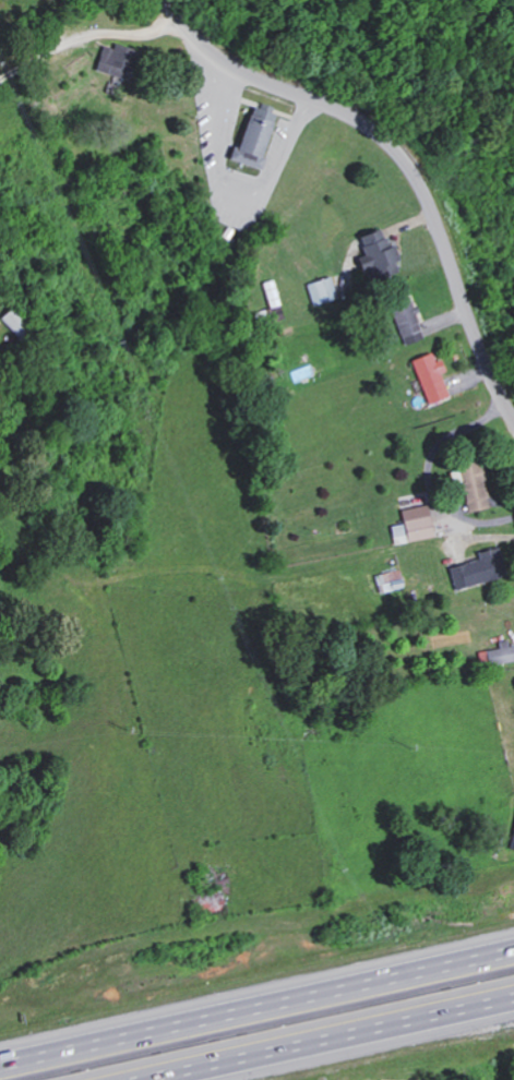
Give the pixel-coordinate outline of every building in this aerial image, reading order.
[(248,118),(255,120),(258,113),(274,120),(260,168),(235,159),(248,118)] [(399,259),(393,243),(386,245),(380,227),(357,236),(364,254),(356,257),(364,281),(397,270),(394,261),(399,259)] [(265,309),(268,322),(283,318),(273,279),(263,282),(269,308),(265,309)] [(423,338),(410,295),(388,302),(402,345),(423,338)] [(18,337),(28,327),(9,308),(0,316),(0,319),(18,337)] [(426,403),(448,396),(440,371),(443,370),(440,358),(434,360),(431,352),(411,358),(426,403)] [(464,511),(486,508),(480,458),(456,460),(457,474),(460,473),(464,511)] [(399,509),(402,523),(389,525),(393,544),(433,536),(426,504),(399,509)] [(491,579),(484,556),(447,567),(454,589),(491,579)] [(379,593),(404,586),(398,568),(373,576),(379,593)] [(485,651),(488,665),(513,660),(513,653),(511,638),(497,641),(498,648),(485,651)]
